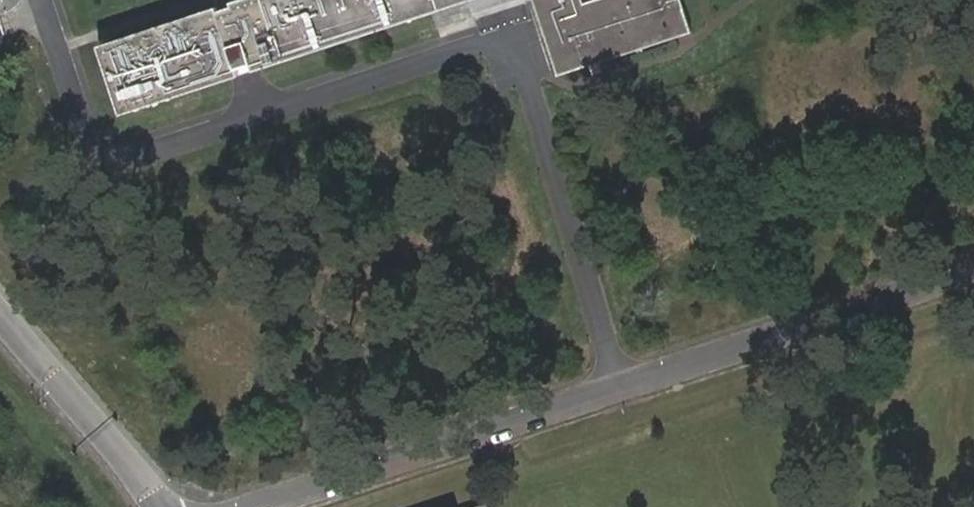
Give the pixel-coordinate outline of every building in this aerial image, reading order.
[(216,7),(97,45),(119,114),(467,1),(467,0),(214,0),(216,7)] [(557,75),(591,64),(588,56),(666,31),(668,38),(690,31),(680,0),(595,0),(583,4),(582,0),(532,0),(557,75)] [(588,56),(591,64),(668,38),(666,31),(588,56)]
